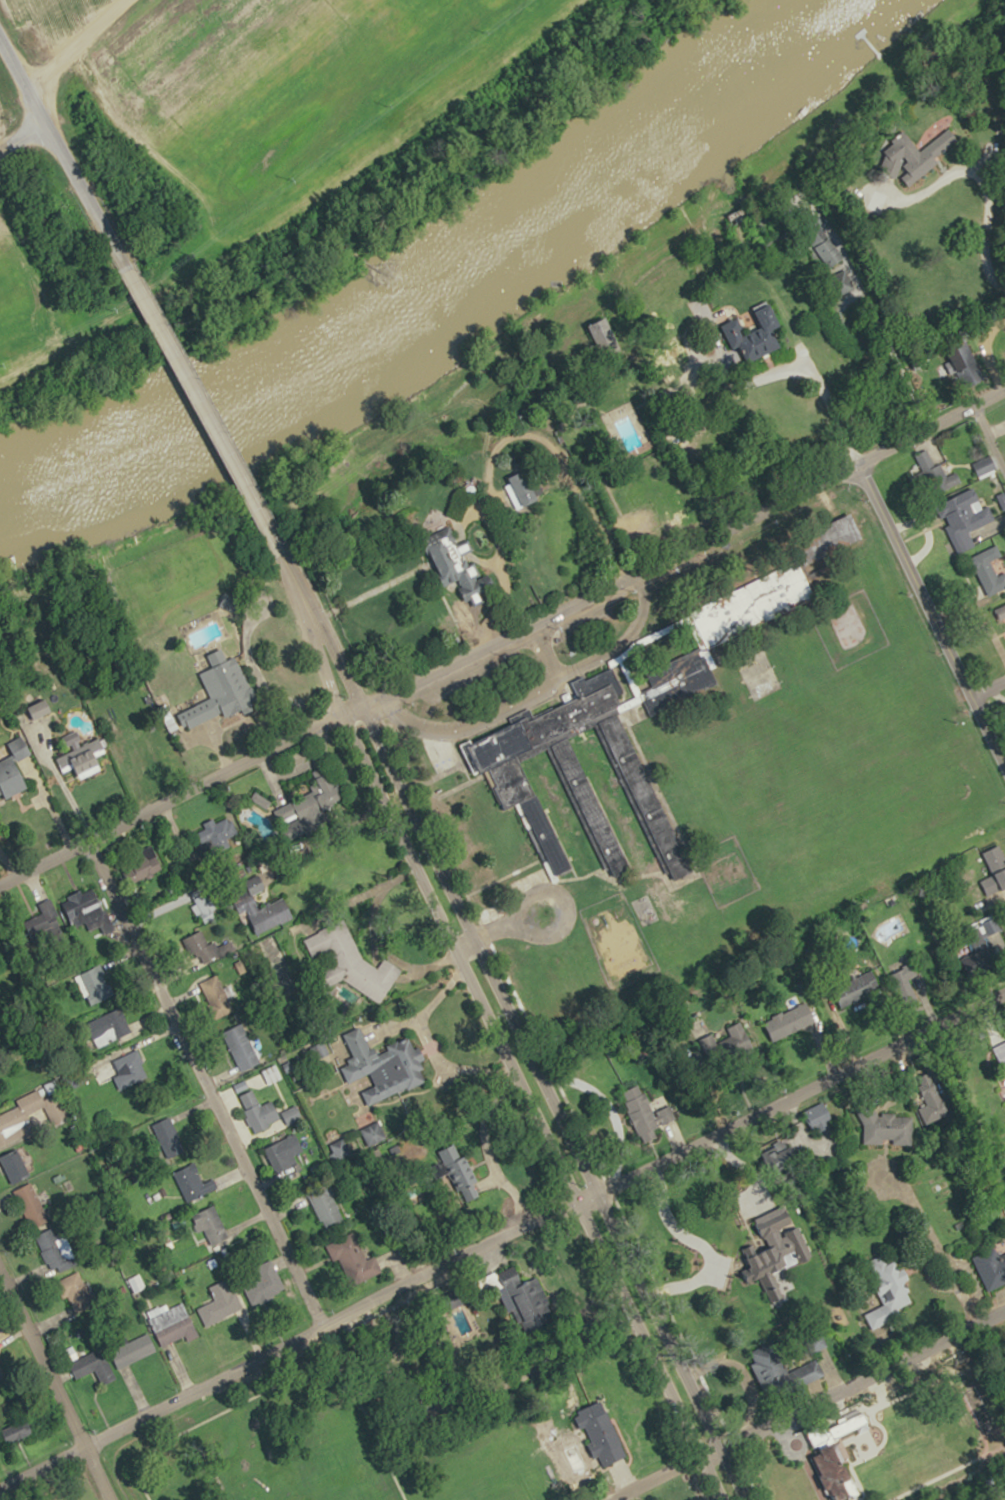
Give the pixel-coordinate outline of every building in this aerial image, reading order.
[(940,160),(937,156),(962,136),(952,124),(908,159),(910,161),(897,171),(909,185),(940,160)] [(782,324),(774,302),(758,308),(763,322),(751,326),(762,354),(782,347),(775,327),(782,324)] [(913,455),(931,495),(962,480),(958,471),(948,475),(942,462),(935,465),(927,448),(913,455)] [(996,466),(990,454),(973,463),(979,475),(996,466)] [(504,484),(521,509),(541,495),(524,470),(504,484)] [(955,538),(996,518),(989,504),(979,509),(971,493),(941,508),(955,538)] [(852,512),(864,536),(804,566),(793,540),(852,512)] [(1004,588),(1004,573),(999,576),(992,560),(1003,555),(998,544),(970,557),(987,596),(1004,588)] [(235,612),(240,600),(226,593),(220,604),(235,612)] [(178,711),(185,730),(256,704),(238,655),(227,659),(223,648),(208,654),(213,666),(208,668),(212,678),(205,681),(211,699),(178,711)] [(526,746),(626,713),(614,676),(607,679),(605,673),(599,675),(604,692),(462,739),(473,775),(487,770),(501,810),(524,803),(548,877),(568,870),(526,746)] [(34,718),(54,711),(49,698),(29,705),(34,718)] [(63,773),(78,767),(82,778),(106,768),(97,747),(88,751),(86,747),(76,752),(77,755),(59,762),(63,773)] [(30,786),(16,756),(0,763),(0,779),(9,797),(30,786)] [(318,809),(288,822),(295,838),(325,824),(318,809)] [(239,833),(229,813),(197,830),(211,858),(226,850),(222,841),(239,833)] [(124,865),(136,885),(164,869),(152,848),(124,865)] [(1000,849),(987,852),(992,872),(998,870),(1003,888),(1004,888),(1004,869),(1000,849)] [(76,936),(110,926),(101,898),(68,909),(76,936)] [(264,927),(270,916),(256,908),(250,919),(264,927)] [(56,912),(25,913),(26,944),(58,942),(56,912)] [(329,951),(337,970),(345,975),(349,983),(381,1003),(402,969),(384,958),(380,966),(376,967),(360,957),(345,920),(305,936),(313,957),(329,951)] [(213,959),(215,933),(186,932),(185,958),(213,959)] [(114,996),(103,965),(76,974),(88,1005),(114,996)] [(216,1019),(233,1011),(217,974),(200,982),(216,1019)] [(86,1023),(97,1047),(131,1032),(120,1007),(86,1023)] [(222,1032),(240,1072),(260,1063),(242,1023),(222,1032)] [(367,1105),(429,1080),(412,1037),(340,1066),(347,1083),(370,1073),(375,1085),(361,1091),(367,1105)] [(113,1079),(119,1090),(149,1075),(137,1049),(93,1070),(100,1085),(113,1079)] [(272,1082),(281,1076),(275,1065),(265,1070),(272,1082)] [(630,1101),(637,1143),(659,1139),(652,1092),(640,1094),(639,1088),(625,1090),(627,1101),(630,1101)] [(236,1096),(253,1133),(281,1120),(272,1100),(259,1105),(252,1089),(236,1096)] [(53,1124),(70,1114),(58,1092),(40,1102),(53,1124)] [(19,1105),(0,1113),(0,1145),(30,1133),(19,1105)] [(914,1113),(877,1113),(877,1105),(861,1105),(861,1144),(914,1144),(914,1113)] [(185,1150),(168,1117),(151,1125),(168,1158),(185,1150)] [(367,1146),(386,1139),(379,1121),(360,1128),(367,1146)] [(274,1172),(296,1162),(292,1153),(299,1150),(292,1135),(263,1149),(274,1172)] [(355,1135),(330,1143),(335,1159),(360,1151),(355,1135)] [(439,1151),(453,1192),(474,1185),(459,1144),(439,1151)] [(18,1149),(0,1158),(0,1160),(13,1184),(32,1175),(18,1149)] [(187,1202),(219,1187),(215,1178),(203,1183),(194,1163),(173,1172),(187,1202)] [(307,1192),(324,1230),(345,1221),(327,1182),(307,1192)] [(31,1229),(49,1222),(31,1183),(14,1191),(31,1229)] [(228,1239),(215,1206),(195,1213),(208,1247),(228,1239)] [(51,1270),(68,1261),(52,1228),(34,1237),(51,1270)] [(330,1242),(347,1287),(381,1274),(374,1255),(361,1260),(351,1233),(330,1242)] [(974,1260),(989,1291),(1004,1284),(1004,1245),(974,1260)] [(510,1311),(515,1309),(520,1323),(543,1315),(531,1278),(526,1280),(521,1263),(496,1272),(510,1311)] [(68,1296),(76,1314),(94,1305),(79,1271),(55,1282),(62,1298),(68,1296)] [(904,1276),(902,1271),(878,1277),(884,1302),(915,1294),(910,1275),(904,1276)] [(197,1309),(205,1326),(241,1310),(228,1278),(209,1286),(215,1301),(197,1309)] [(196,1334),(185,1304),(149,1317),(160,1347),(196,1334)] [(110,1350),(118,1369),(156,1351),(148,1333),(110,1350)] [(86,1381),(110,1376),(105,1350),(81,1354),(86,1381)] [(821,1378),(819,1363),(805,1365),(807,1380),(821,1378)] [(599,1468),(626,1458),(610,1416),(583,1427),(599,1468)] [(6,1443),(35,1435),(30,1418),(1,1426),(6,1443)] [(841,1456),(823,1461),(836,1499),(839,1499),(854,1495),(841,1456)]
